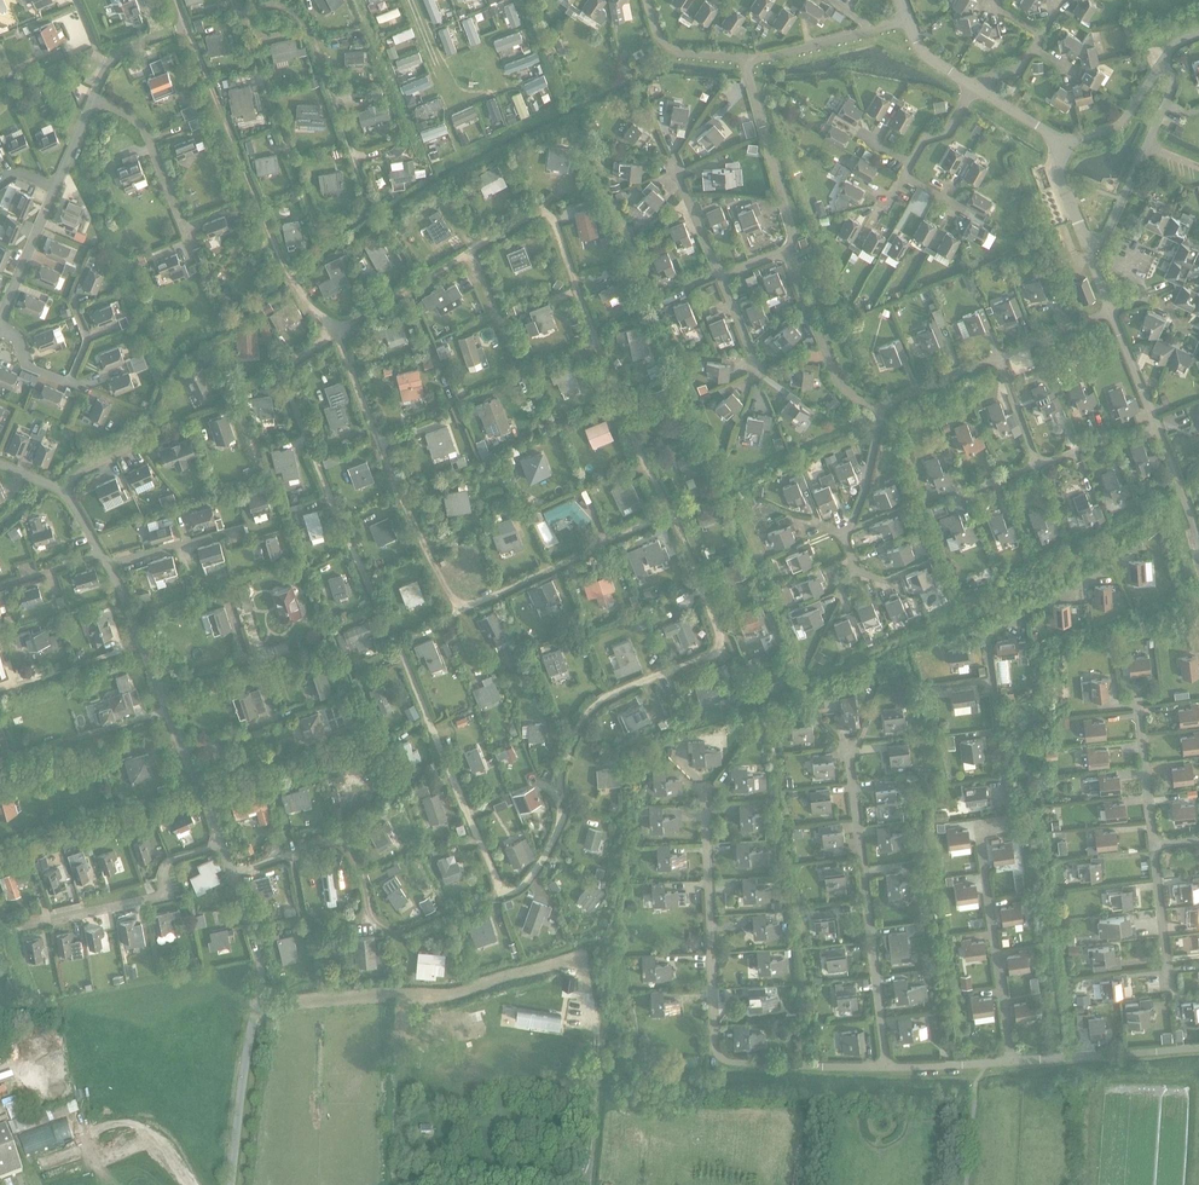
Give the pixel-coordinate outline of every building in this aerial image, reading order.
[(112,2),(109,3),(109,4),(113,2),(116,10),(112,11),(112,12),(124,8),(126,13),(129,12),(133,24),(142,20),(137,6),(139,5),(137,0),(112,0),(112,2)] [(323,8),(331,4),(332,6),(343,0),(318,0),(323,8)] [(594,16),(605,0),(587,0),(582,8),(594,16)] [(612,16),(622,14),(620,4),(623,0),(609,0),(612,16)] [(684,9),(690,0),(673,0),(672,1),(684,9)] [(694,16),(707,24),(718,8),(705,0),(694,16)] [(762,16),(773,0),(755,0),(750,8),(762,16)] [(815,22),(823,9),(809,0),(806,0),(798,11),(815,22)] [(961,15),(973,12),(971,6),(975,0),(955,0),(952,5),(960,9),(961,15)] [(1019,1),(1027,6),(1028,12),(1040,9),(1038,3),(1040,0),(1020,0),(1019,1)] [(1076,3),(1072,10),(1087,19),(1096,4),(1089,0),(1076,0),(1076,3)] [(373,3),(367,6),(371,13),(377,10),(373,3)] [(513,26),(521,23),(513,3),(506,6),(513,26)] [(573,10),(576,6),(571,3),(568,6),(565,11),(570,14),(573,10)] [(497,5),(489,7),(492,14),(499,11),(497,5)] [(398,6),(376,15),(379,23),(401,13),(398,6)] [(463,7),(456,10),(458,14),(459,14),(460,17),(465,16),(464,12),(463,7)] [(773,23),(785,31),(796,15),(783,7),(773,23)] [(489,8),(481,11),(484,17),(491,14),(489,8)] [(746,28),(739,24),(745,16),(732,8),(722,24),(734,32),(741,36),(746,28)] [(835,10),(831,16),(839,21),(843,15),(835,10)] [(678,18),(683,22),(686,18),(688,14),(683,11),(678,18)] [(971,30),(976,33),(982,23),(977,20),(975,11),(973,12),(961,15),(959,16),(963,32),(971,30)] [(686,18),(683,22),(688,25),(693,18),(688,14),(686,18)] [(477,37),(469,18),(462,21),(470,40),(477,37)] [(205,21),(197,24),(199,30),(207,27),(205,21)] [(982,23),(976,33),(975,35),(989,44),(994,37),(1000,35),(997,24),(991,25),(984,21),(982,23)] [(34,29),(41,47),(63,38),(59,29),(56,31),(52,22),(34,29)] [(411,27),(392,35),(395,43),(414,35),(411,27)] [(445,47),(453,45),(445,27),(438,29),(445,47)] [(1082,65),(1084,64),(1096,62),(1098,61),(1094,44),(1091,29),(1089,30),(1082,41),(1075,54),(1080,56),(1082,65)] [(632,31),(627,38),(634,43),(639,35),(632,31)] [(518,32),(495,40),(498,48),(521,40),(518,32)] [(1073,56),(1075,54),(1082,41),(1068,32),(1063,39),(1057,41),(1060,53),(1066,51),(1073,56)] [(206,37),(210,54),(225,51),(221,33),(206,37)] [(271,44),(274,60),(297,55),(296,49),(294,39),(271,44)] [(560,41),(554,43),(560,54),(565,52),(560,41)] [(527,42),(520,44),(522,50),(529,48),(527,42)] [(394,45),(386,48),(390,58),(398,55),(394,45)] [(303,47),(296,49),(297,55),(297,56),(305,54),(303,47)] [(345,51),(345,65),(364,64),(364,56),(366,56),(366,51),(364,52),(364,51),(345,51)] [(419,52),(394,61),(397,68),(421,59),(419,52)] [(539,60),(536,52),(503,64),(506,72),(539,60)] [(1141,53),(1134,56),(1136,61),(1143,58),(1141,53)] [(155,75),(148,78),(152,88),(151,89),(155,99),(176,91),(173,82),(172,82),(167,70),(166,71),(161,57),(150,61),(155,75)] [(1042,62),(1032,63),(1032,71),(1042,71),(1042,62)] [(1081,77),(1083,78),(1093,85),(1095,86),(1104,72),(1097,67),(1096,62),(1084,64),(1085,70),(1081,77)] [(12,65),(4,69),(8,78),(12,76),(11,75),(15,73),(12,65)] [(539,65),(534,67),(536,74),(542,72),(539,65)] [(405,72),(397,75),(400,82),(407,79),(405,72)] [(427,75),(403,85),(407,94),(412,92),(413,94),(420,91),(419,89),(430,84),(427,75)] [(543,75),(524,83),(527,92),(547,84),(543,75)] [(233,77),(226,78),(227,86),(235,84),(233,77)] [(708,78),(704,81),(707,86),(712,84),(708,78)] [(1071,86),(1072,88),(1075,100),(1076,102),(1092,98),(1090,90),(1093,85),(1083,78),(1080,84),(1071,86)] [(318,79),(310,82),(312,87),(320,84),(318,79)] [(1075,100),(1072,88),(1066,90),(1059,85),(1050,99),(1065,108),(1069,101),(1075,100)] [(230,90),(228,90),(230,98),(233,112),(233,114),(243,112),(244,118),(255,116),(254,108),(251,94),(250,86),(239,88),(230,90)] [(379,88),(371,91),(373,97),(381,94),(379,88)] [(521,91),(512,95),(521,117),(530,114),(521,91)] [(1021,96),(1026,99),(1030,94),(1024,91),(1021,96)] [(867,110),(880,118),(889,101),(877,94),(867,110)] [(439,97),(414,108),(418,116),(443,105),(439,97)] [(495,97),(486,101),(493,121),(502,117),(495,97)] [(848,97),(846,101),(852,105),(855,100),(848,97)] [(943,98),(936,100),(938,110),(945,109),(943,98)] [(676,135),(683,136),(684,128),(688,107),(679,105),(680,100),(674,100),(669,127),(677,128),(676,135)] [(837,114),(854,123),(862,110),(852,105),(846,101),(845,100),(837,114)] [(535,101),(530,103),(532,110),(538,108),(535,101)] [(193,103),(181,108),(185,118),(197,113),(197,111),(193,103)] [(298,103),(297,121),(307,122),(307,123),(325,124),(325,117),(318,116),(319,104),(298,103)] [(358,111),(362,125),(389,117),(385,103),(358,111)] [(473,105),(451,115),(455,124),(477,114),(473,105)] [(890,124),(903,131),(913,115),(900,107),(890,124)] [(513,112),(506,115),(509,123),(516,120),(513,112)] [(205,116),(191,121),(195,131),(208,126),(205,116)] [(623,134),(641,147),(645,141),(646,142),(651,135),(629,119),(625,124),(629,127),(623,134)] [(426,120),(416,124),(418,129),(428,125),(426,120)] [(717,128),(721,125),(717,120),(696,138),(702,145),(703,144),(707,149),(723,135),(717,128)] [(973,120),(969,125),(978,132),(982,126),(973,120)] [(445,122),(421,132),(424,141),(448,131),(445,122)] [(824,137),(841,146),(848,134),(831,124),(824,137)] [(1177,125),(1175,130),(1181,133),(1183,127),(1177,125)] [(37,137),(43,150),(59,143),(53,130),(45,134),(42,129),(35,133),(37,137)] [(6,140),(12,153),(29,145),(23,133),(14,137),(12,132),(4,135),(7,140),(6,140)] [(465,132),(458,135),(462,144),(469,141),(465,132)] [(891,133),(888,138),(893,141),(896,136),(891,133)] [(174,145),(179,157),(189,153),(190,157),(199,153),(193,138),(174,145)] [(251,140),(245,141),(248,152),(254,151),(251,140)] [(402,141),(391,146),(395,155),(405,150),(402,141)] [(546,166),(560,168),(560,170),(566,171),(570,149),(550,145),(546,166)] [(343,147),(332,150),(334,157),(345,154),(343,147)] [(940,164),(953,171),(963,154),(950,147),(940,164)] [(865,148),(861,154),(867,158),(871,152),(865,148)] [(429,153),(427,154),(429,159),(430,159),(431,162),(439,159),(438,156),(439,156),(436,150),(429,153)] [(255,159),(256,160),(252,160),(253,167),(257,166),(258,172),(278,168),(275,154),(255,159)] [(852,170),(869,180),(876,167),(859,157),(852,170)] [(390,169),(390,174),(388,174),(389,176),(390,176),(391,181),(415,178),(412,159),(403,160),(404,167),(390,169)] [(117,168),(126,192),(137,188),(134,181),(145,177),(138,160),(117,168)] [(964,177),(977,184),(987,167),(974,160),(964,177)] [(619,171),(618,177),(640,179),(641,170),(645,171),(646,164),(619,162),(618,171),(619,171)] [(841,164),(838,169),(847,174),(850,169),(841,164)] [(739,167),(711,170),(712,179),(713,179),(714,185),(736,183),(740,183),(740,174),(739,167)] [(838,169),(835,174),(844,179),(847,174),(838,169)] [(318,175),(321,189),(343,185),(341,171),(318,175)] [(483,178),(484,179),(478,182),(485,195),(506,184),(501,174),(495,177),(492,173),(483,178)] [(16,178),(14,183),(14,184),(20,186),(23,181),(17,178),(16,178)] [(838,194),(834,201),(837,208),(847,205),(849,200),(855,203),(862,190),(846,181),(838,194)] [(458,187),(463,196),(471,191),(466,182),(458,187)] [(620,183),(611,187),(613,192),(622,188),(620,183)] [(636,205),(643,211),(644,210),(648,215),(663,199),(657,192),(660,189),(655,185),(636,205)] [(16,189),(8,208),(25,215),(33,196),(16,189)] [(621,191),(615,193),(618,200),(624,197),(621,191)] [(966,204),(983,213),(990,200),(974,191),(966,204)] [(715,207),(705,211),(714,232),(723,229),(722,227),(728,225),(717,199),(713,201),(715,207)] [(62,209),(56,222),(74,230),(80,216),(77,215),(81,205),(70,200),(66,210),(62,209)] [(746,210),(737,213),(746,233),(752,231),(752,232),(761,229),(750,203),(744,205),(746,210)] [(1145,226),(1163,234),(1171,216),(1148,205),(1142,217),(1148,220),(1145,226)] [(575,213),(580,239),(597,235),(591,209),(575,213)] [(432,221),(425,225),(435,241),(449,232),(436,210),(429,215),(432,221)] [(205,223),(209,235),(219,231),(220,235),(230,231),(224,216),(205,223)] [(827,216),(819,217),(820,224),(829,223),(827,216)] [(838,233),(851,240),(861,223),(848,216),(838,233)] [(1163,234),(1180,242),(1187,239),(1185,233),(1189,224),(1171,216),(1163,234)] [(2,237),(14,242),(22,223),(7,217),(3,226),(6,227),(2,237)] [(670,219),(666,221),(677,247),(683,244),(683,245),(691,242),(683,221),(673,225),(670,219)] [(913,236),(927,243),(936,226),(923,219),(913,236)] [(963,233),(980,243),(987,230),(971,220),(963,233)] [(283,225),(286,243),(301,241),(298,222),(283,225)] [(862,246),(875,254),(884,237),(871,229),(862,246)] [(78,238),(83,240),(86,234),(81,232),(76,230),(74,236),(78,238)] [(937,249),(950,256),(959,240),(946,232),(937,249)] [(396,234),(389,237),(394,246),(401,242),(396,234)] [(887,251),(901,259),(910,242),(897,235),(887,251)] [(383,249),(386,248),(380,236),(365,245),(379,271),(391,264),(383,249)] [(805,238),(798,240),(800,246),(807,244),(805,238)] [(1180,242),(1172,259),(1190,267),(1198,249),(1189,245),(1187,239),(1180,242)] [(46,253),(64,261),(70,247),(52,240),(46,253)] [(353,242),(346,247),(352,257),(359,253),(353,242)] [(646,242),(638,245),(641,251),(648,248),(646,242)] [(3,269),(11,250),(0,245),(0,268),(3,269)] [(192,249),(198,264),(206,260),(200,246),(192,249)] [(507,253),(513,269),(529,263),(523,246),(507,253)] [(652,257),(661,277),(667,274),(667,276),(676,272),(665,246),(659,249),(661,253),(652,257)] [(136,254),(140,264),(147,262),(143,251),(136,254)] [(852,251),(848,259),(853,262),(857,254),(852,251)] [(157,261),(162,273),(171,269),(172,272),(175,280),(189,275),(184,263),(180,264),(176,253),(157,261)] [(324,262),(330,277),(318,283),(324,295),(348,284),(341,269),(351,264),(345,253),(324,262)] [(999,257),(991,261),(994,269),(1003,265),(999,257)] [(1173,281),(1175,287),(1183,285),(1182,285),(1190,267),(1172,259),(1164,277),(1173,281)] [(63,267),(67,269),(73,271),(75,265),(70,263),(66,262),(63,267)] [(35,278),(53,286),(59,272),(41,264),(35,278)] [(613,266),(606,270),(608,275),(616,271),(613,266)] [(762,277),(771,297),(777,294),(777,295),(785,292),(775,266),(769,269),(771,273),(762,277)] [(82,286),(96,292),(104,274),(90,268),(82,286)] [(969,272),(962,275),(965,283),(973,280),(969,272)] [(619,273),(596,283),(603,301),(618,294),(626,290),(627,290),(619,273)] [(1040,282),(1046,280),(1043,274),(1023,282),(1030,300),(1045,295),(1040,282)] [(1086,277),(1074,281),(1083,304),(1095,299),(1086,277)] [(555,283),(553,285),(556,288),(558,286),(559,287),(563,282),(558,278),(554,283),(555,283)] [(713,283),(705,287),(707,293),(715,289),(713,283)] [(418,301),(423,309),(428,307),(429,308),(437,304),(439,307),(461,294),(455,284),(445,289),(442,285),(422,296),(423,298),(418,301)] [(1191,310),(1198,294),(1198,292),(1183,285),(1175,287),(1178,293),(1173,302),(1191,310)] [(626,290),(618,294),(622,302),(630,298),(626,290)] [(21,307),(38,315),(44,301),(26,294),(21,307)] [(763,325),(762,324),(768,321),(757,295),(753,297),(755,303),(745,307),(754,328),(763,325)] [(1015,316),(1021,313),(1014,295),(994,303),(1001,322),(1003,321),(1006,327),(1018,322),(1015,316)] [(681,302),(673,306),(681,326),(687,324),(688,325),(696,321),(685,296),(680,298),(681,302)] [(269,301),(262,306),(266,312),(273,308),(269,301)] [(278,310),(287,325),(302,316),(294,301),(278,310)] [(533,319),(525,322),(530,335),(538,332),(537,331),(554,324),(548,308),(551,307),(549,302),(529,309),(533,319)] [(669,304),(662,306),(666,315),(673,313),(669,304)] [(93,312),(98,326),(116,319),(111,305),(93,312)] [(513,305),(506,307),(509,314),(516,312),(513,305)] [(63,308),(61,308),(63,316),(65,316),(70,315),(68,307),(63,308)] [(882,308),(880,313),(888,316),(890,310),(882,308)] [(984,328),(990,326),(985,314),(982,308),(962,316),(969,334),(984,328)] [(1149,334),(1151,340),(1158,337),(1166,320),(1148,311),(1140,329),(1149,334)] [(256,317),(264,337),(272,334),(263,314),(256,317)] [(121,324),(122,327),(130,324),(126,315),(122,316),(118,318),(121,324)] [(706,316),(717,343),(723,340),(723,341),(732,338),(723,316),(713,321),(710,315),(706,316)] [(65,319),(67,326),(74,323),(72,316),(65,319)] [(795,327),(798,323),(794,319),(773,337),(779,344),(780,343),(784,348),(801,334),(795,327)] [(930,327),(916,332),(924,350),(938,344),(944,342),(935,319),(928,322),(930,327)] [(373,337),(381,334),(384,333),(389,345),(405,339),(399,323),(383,329),(382,323),(369,328),(373,337)] [(618,341),(629,339),(632,356),(647,353),(644,341),(642,342),(638,327),(616,332),(618,341)] [(34,335),(40,349),(58,342),(52,328),(34,335)] [(236,329),(237,355),(258,353),(256,328),(236,329)] [(472,334),(457,339),(466,364),(480,359),(485,357),(481,346),(476,348),(472,334)] [(812,336),(803,340),(805,347),(814,343),(812,336)] [(1149,355),(1167,363),(1176,345),(1158,337),(1151,340),(1154,346),(1149,355)] [(895,347),(901,345),(899,339),(879,348),(886,366),(900,360),(895,347)] [(411,347),(415,355),(424,352),(421,343),(411,347)] [(443,344),(436,347),(440,357),(451,353),(448,345),(444,346),(443,344)] [(1176,345),(1167,363),(1185,371),(1188,363),(1196,360),(1193,353),(1176,345)] [(100,354),(106,367),(124,361),(118,347),(100,354)] [(205,353),(198,357),(201,364),(206,361),(209,360),(206,353),(205,353)] [(616,358),(611,363),(616,369),(622,363),(616,358)] [(706,377),(728,379),(729,370),(733,370),(734,364),(706,361),(706,370),(707,371),(706,377)] [(11,387),(17,374),(0,366),(0,383),(11,387)] [(390,366),(383,368),(384,375),(391,373),(390,366)] [(550,374),(554,382),(557,381),(561,391),(578,385),(571,366),(550,374)] [(208,374),(212,373),(209,368),(204,370),(202,368),(186,375),(195,394),(211,387),(208,379),(209,378),(208,374)] [(790,377),(791,378),(790,384),(812,386),(813,377),(817,377),(818,371),(790,368),(790,377)] [(1047,368),(1039,372),(1042,378),(1050,375),(1047,368)] [(21,369),(19,375),(30,379),(32,373),(21,369)] [(395,374),(402,399),(422,394),(416,369),(395,374)] [(539,369),(533,372),(536,378),(542,375),(539,369)] [(110,379),(116,393),(133,386),(128,372),(110,379)] [(239,382),(241,389),(254,386),(252,379),(239,382)] [(324,407),(331,427),(348,421),(342,402),(349,399),(342,380),(325,386),(331,404),(324,407)] [(1066,383),(1073,402),(1076,401),(1079,410),(1091,405),(1087,393),(1084,394),(1079,381),(1072,384),(1071,382),(1066,383)] [(705,382),(697,385),(700,392),(708,389),(705,382)] [(38,398),(56,406),(62,392),(44,385),(38,398)] [(1030,388),(1038,406),(1040,405),(1044,414),(1062,407),(1057,395),(1054,396),(1052,391),(1047,393),(1044,386),(1036,389),(1035,386),(1030,388)] [(736,396),(740,393),(735,388),(714,407),(720,414),(721,413),(726,418),(742,403),(736,396)] [(1108,391),(1115,409),(1118,408),(1121,417),(1139,410),(1135,398),(1126,401),(1121,388),(1114,391),(1113,389),(1108,391)] [(667,389),(649,392),(650,396),(654,415),(665,412),(662,401),(669,399),(667,389)] [(708,392),(700,396),(703,401),(711,398),(708,392)] [(257,397),(251,398),(253,405),(258,404),(260,417),(274,415),(271,395),(257,397)] [(499,396),(477,405),(488,435),(493,434),(494,435),(511,429),(499,396)] [(782,401),(786,403),(781,411),(798,424),(802,418),(803,419),(808,412),(786,396),(782,401)] [(833,397),(826,404),(831,409),(838,402),(833,397)] [(90,416),(104,421),(111,404),(97,398),(90,416)] [(30,400),(27,410),(32,412),(36,403),(30,400)] [(991,403),(986,405),(993,423),(996,422),(999,431),(1010,427),(1013,436),(1021,432),(1018,424),(1013,412),(1005,416),(1000,403),(992,406),(991,403)] [(133,409),(130,416),(137,419),(140,412),(133,409)] [(856,411),(849,414),(851,419),(858,417),(856,411)] [(226,413),(208,419),(217,443),(234,437),(226,413)] [(743,438),(750,439),(750,440),(759,441),(763,414),(757,413),(756,418),(747,416),(743,438)] [(935,416),(927,420),(930,427),(938,423),(935,416)] [(610,433),(606,424),(607,424),(605,419),(585,427),(593,447),(613,439),(611,433),(610,433)] [(573,422),(561,427),(563,433),(576,427),(573,422)] [(948,423),(941,426),(943,432),(950,429),(948,423)] [(691,424),(683,428),(687,435),(694,432),(691,424)] [(956,434),(951,437),(953,442),(959,440),(960,445),(963,444),(966,453),(979,448),(974,436),(972,437),(967,424),(959,427),(959,425),(953,427),(956,434)] [(36,437),(41,440),(46,428),(40,426),(36,437)] [(424,433),(432,456),(454,448),(446,426),(424,433)] [(8,449),(22,455),(29,437),(16,431),(8,449)] [(170,445),(160,449),(166,464),(176,460),(176,461),(185,457),(184,457),(194,453),(189,438),(179,442),(179,441),(170,445)] [(691,440),(680,445),(683,453),(694,448),(691,440)] [(33,459),(47,465),(54,447),(40,441),(33,459)] [(515,443),(509,446),(513,455),(519,453),(515,443)] [(1129,446),(1136,464),(1139,463),(1142,472),(1154,468),(1160,465),(1156,453),(1149,455),(1147,456),(1142,444),(1135,447),(1134,444),(1129,446)] [(297,475),(292,455),(291,448),(278,452),(277,449),(271,451),(275,470),(281,469),(284,478),(297,475)] [(492,449),(481,453),(483,459),(494,454),(492,449)] [(541,450),(521,458),(531,481),(550,472),(541,450)] [(678,458),(686,478),(693,475),(697,484),(709,479),(697,450),(678,458)] [(513,455),(506,458),(509,464),(515,461),(513,455)] [(833,455),(825,458),(827,463),(835,460),(833,455)] [(835,465),(843,486),(849,483),(850,484),(858,481),(847,455),(842,457),(843,462),(835,465)] [(464,456),(456,459),(458,466),(467,463),(464,456)] [(924,461),(931,480),(934,478),(937,487),(949,483),(945,471),(942,471),(937,459),(930,462),(929,459),(924,461)] [(349,469),(353,481),(354,481),(355,486),(367,482),(373,480),(367,462),(349,469)] [(128,471),(134,485),(151,477),(154,485),(159,483),(155,474),(153,476),(147,463),(128,471)] [(248,468),(241,470),(244,478),(251,476),(248,468)] [(1101,474),(1108,492),(1111,491),(1114,500),(1126,495),(1121,483),(1119,484),(1114,471),(1106,474),(1106,472),(1101,474)] [(782,487),(791,507),(797,505),(797,506),(805,503),(795,477),(789,479),(791,484),(782,487)] [(115,478),(96,486),(102,499),(107,508),(123,501),(122,500),(128,497),(124,489),(121,490),(115,478)] [(629,480),(611,489),(620,507),(638,499),(629,480)] [(814,490),(822,510),(828,508),(829,509),(837,505),(826,480),(820,482),(822,486),(814,490)] [(873,492),(876,500),(878,500),(880,506),(900,497),(897,489),(901,487),(899,481),(873,492)] [(450,493),(444,494),(447,510),(447,514),(453,513),(467,510),(471,510),(466,485),(459,487),(460,491),(450,493)] [(754,486),(753,495),(761,495),(762,487),(754,486)] [(174,492),(168,494),(171,502),(171,501),(177,500),(174,492)] [(242,492),(236,493),(240,505),(246,503),(242,492)] [(248,497),(253,514),(271,509),(265,492),(248,497)] [(1085,522),(1095,519),(1097,523),(1105,520),(1098,504),(1090,507),(1085,494),(1078,497),(1077,494),(1072,496),(1079,515),(1082,514),(1085,522)] [(752,495),(745,497),(749,505),(755,502),(752,495)] [(590,516),(572,497),(544,510),(549,521),(564,514),(573,516),(581,524),(590,516)] [(701,502),(704,510),(697,513),(701,523),(719,516),(718,515),(723,514),(717,497),(711,500),(711,498),(701,502)] [(1132,498),(1126,501),(1128,507),(1135,505),(1132,498)] [(301,502),(289,506),(290,510),(302,506),(301,502)] [(190,512),(194,527),(215,521),(211,507),(190,512)] [(303,513),(310,538),(324,534),(316,509),(303,513)] [(539,509),(532,513),(536,520),(543,517),(539,509)] [(499,511),(493,514),(497,522),(503,519),(499,511)] [(1028,513),(1035,532),(1038,531),(1041,539),(1053,535),(1048,523),(1046,524),(1041,511),(1034,514),(1033,511),(1028,513)] [(869,526),(872,533),(879,530),(879,531),(880,531),(883,537),(903,529),(899,520),(904,518),(901,513),(869,526)] [(159,527),(149,530),(153,542),(173,536),(169,524),(175,522),(172,514),(157,519),(158,523),(159,527)] [(945,517),(939,519),(943,529),(949,527),(952,535),(955,534),(958,543),(968,539),(970,542),(978,539),(972,524),(963,527),(958,514),(951,517),(950,515),(945,517)] [(993,515),(988,517),(995,535),(998,534),(1001,543),(1013,538),(1020,536),(1015,524),(1009,526),(1006,527),(1002,515),(994,517),(993,515)] [(33,532),(37,543),(45,541),(46,544),(55,541),(50,526),(48,527),(46,522),(42,524),(39,516),(30,519),(33,532)] [(500,532),(493,535),(499,552),(513,547),(514,550),(522,547),(515,527),(514,527),(511,517),(497,522),(500,532)] [(370,525),(378,543),(396,536),(389,518),(370,525)] [(357,520),(347,524),(351,531),(360,527),(357,520)] [(767,533),(771,541),(772,541),(774,547),(794,538),(791,530),(795,528),(793,522),(767,533)] [(492,523),(484,526),(486,531),(494,528),(492,523)] [(15,526),(8,531),(14,540),(21,535),(15,526)] [(258,540),(264,558),(281,553),(276,535),(258,540)] [(886,550),(890,558),(891,558),(894,564),(914,556),(910,547),(915,545),(924,541),(922,536),(886,550)] [(636,547),(627,551),(637,577),(647,573),(639,556),(645,554),(649,565),(666,558),(670,557),(665,546),(661,548),(658,539),(642,545),(642,544),(636,547)] [(198,547),(203,565),(225,558),(220,541),(198,547)] [(809,554),(813,552),(811,546),(785,557),(789,565),(790,565),(792,571),(812,563),(809,554)] [(707,547),(701,549),(704,558),(710,556),(707,547)] [(1037,549),(1029,552),(1032,559),(1040,556),(1037,549)] [(1029,552),(1024,554),(1026,561),(1032,559),(1029,552)] [(150,561),(155,579),(177,572),(172,555),(150,561)] [(721,568),(725,577),(734,574),(736,578),(745,575),(739,556),(729,559),(731,564),(721,568)] [(578,560),(575,566),(582,569),(584,562),(578,560)] [(1128,561),(1129,573),(1126,574),(1126,581),(1130,580),(1130,581),(1144,580),(1143,560),(1128,561)] [(905,575),(908,583),(909,583),(912,589),(932,581),(929,572),(933,570),(931,564),(905,575)] [(75,574),(78,586),(88,583),(89,587),(99,583),(94,568),(75,574)] [(796,584),(800,592),(801,592),(803,598),(823,589),(820,581),(824,579),(822,573),(796,584)] [(342,574),(328,578),(335,602),(341,601),(340,596),(348,594),(351,593),(348,581),(344,582),(342,574)] [(383,575),(375,578),(378,584),(385,581),(383,575)] [(591,580),(583,583),(588,597),(596,595),(598,602),(598,603),(611,599),(608,590),(612,588),(608,575),(598,578),(591,580)] [(190,576),(184,578),(187,587),(193,585),(190,576)] [(400,586),(408,606),(424,599),(416,579),(400,586)] [(541,584),(528,590),(536,607),(549,601),(550,605),(561,600),(551,580),(541,584)] [(245,585),(231,589),(232,592),(240,590),(242,597),(249,595),(246,584),(245,585)] [(1094,586),(1095,599),(1092,599),(1092,606),(1096,605),(1096,606),(1111,605),(1110,585),(1094,586)] [(20,591),(24,603),(33,600),(34,604),(42,601),(38,586),(20,591)] [(277,609),(281,620),(287,618),(290,618),(294,617),(295,615),(300,613),(292,586),(274,592),(279,608),(277,609)] [(148,591),(139,593),(142,600),(150,598),(148,591)] [(892,599),(884,602),(893,622),(899,619),(900,621),(912,615),(910,609),(905,611),(899,596),(897,591),(890,595),(892,599)] [(229,592),(221,594),(224,602),(231,599),(229,592)] [(55,596),(58,606),(59,608),(66,606),(62,594),(55,596)] [(857,607),(865,627),(871,624),(872,626),(880,622),(869,596),(864,599),(865,603),(857,607)] [(1141,597),(1133,597),(1134,605),(1142,604),(1141,597)] [(638,601),(633,604),(636,612),(642,609),(638,601)] [(796,615),(799,623),(801,623),(803,629),(823,621),(820,612),(824,610),(822,604),(796,615)] [(1054,617),(1050,618),(1051,625),(1055,624),(1069,623),(1068,604),(1053,605),(1054,617)] [(207,612),(214,634),(231,628),(224,606),(207,612)] [(754,607),(736,613),(740,623),(744,633),(746,638),(758,634),(756,628),(761,626),(758,616),(764,614),(761,606),(754,609),(754,607)] [(105,609),(87,615),(92,633),(88,634),(92,646),(103,642),(101,636),(113,633),(105,609)] [(476,619),(482,630),(485,628),(494,645),(503,641),(499,633),(505,630),(494,610),(476,619)] [(840,615),(842,619),(834,623),(842,643),(848,641),(848,642),(857,638),(846,613),(840,615)] [(14,615),(5,615),(5,623),(10,622),(15,622),(14,621),(14,615)] [(663,626),(667,635),(677,631),(682,644),(695,639),(686,617),(663,626)] [(348,642),(350,647),(360,644),(362,650),(372,646),(367,633),(372,631),(369,622),(344,631),(344,633),(348,642)] [(29,631),(15,635),(18,644),(27,642),(29,649),(43,645),(45,651),(59,646),(55,633),(48,635),(46,630),(30,634),(29,631)] [(344,633),(338,635),(342,645),(348,642),(344,633)] [(526,634),(524,640),(531,643),(533,637),(526,634)] [(869,635),(863,637),(866,644),(872,642),(869,635)] [(1009,640),(996,641),(997,656),(1017,655),(1016,640),(1015,636),(1008,637),(1009,640)] [(416,646),(419,656),(425,654),(431,670),(442,666),(433,640),(416,646)] [(621,666),(614,669),(617,676),(640,667),(629,640),(613,646),(621,666)] [(447,642),(443,644),(449,657),(453,655),(447,642)] [(960,643),(961,648),(948,650),(950,663),(967,661),(966,648),(968,647),(967,642),(960,643)] [(549,643),(540,646),(542,651),(551,648),(549,643)] [(1106,645),(1103,652),(1110,655),(1113,648),(1106,645)] [(523,646),(516,649),(519,654),(525,651),(523,646)] [(542,654),(549,675),(567,668),(560,648),(542,654)] [(76,650),(75,653),(77,658),(79,659),(82,658),(83,656),(82,651),(79,649),(76,650)] [(818,649),(813,657),(823,664),(828,656),(818,649)] [(751,659),(751,660),(751,661),(752,661),(752,662),(752,663),(753,663),(754,663),(754,664),(755,664),(756,664),(757,664),(757,663),(758,663),(759,662),(759,661),(760,660),(760,659),(759,659),(759,658),(759,657),(758,657),(758,656),(757,656),(756,656),(755,655),(755,656),(754,656),(753,656),(752,657),(752,658),(751,659)] [(1128,659),(1130,674),(1149,671),(1148,656),(1135,658),(1135,655),(1128,655),(1128,659)] [(1177,658),(1178,665),(1181,664),(1183,677),(1198,675),(1195,655),(1181,657),(1177,658)] [(724,662),(716,665),(722,677),(730,673),(724,662)] [(307,675),(314,697),(331,691),(324,669),(307,675)] [(127,674),(120,676),(120,677),(122,683),(129,681),(128,679),(127,674)] [(471,689),(476,703),(498,695),(489,675),(480,678),(483,684),(471,689)] [(710,700),(709,695),(717,692),(712,678),(694,683),(700,703),(710,700)] [(1092,689),(1081,690),(1082,701),(1093,699),(1108,698),(1106,685),(1110,685),(1109,678),(1105,678),(1091,680),(1092,689)] [(111,706),(94,711),(98,723),(116,718),(115,717),(122,715),(122,714),(135,710),(133,703),(129,689),(131,689),(130,684),(123,686),(124,691),(120,692),(108,696),(111,706)] [(370,691),(375,704),(377,703),(381,713),(392,708),(383,685),(370,691)] [(939,686),(932,687),(933,696),(940,695),(939,686)] [(252,697),(261,694),(259,687),(232,696),(239,718),(257,712),(252,697)] [(951,690),(953,705),(969,703),(971,711),(978,710),(977,701),(974,701),(972,688),(951,690)] [(841,713),(842,726),(855,725),(854,715),(857,715),(855,695),(849,696),(850,699),(842,699),(843,713),(841,713)] [(730,697),(720,700),(722,707),(732,704),(730,697)] [(639,698),(616,708),(619,715),(625,712),(633,728),(649,721),(639,698)] [(822,698),(815,699),(815,704),(816,707),(823,706),(823,701),(822,698)] [(1180,724),(1198,722),(1198,720),(1198,707),(1197,708),(1197,704),(1190,705),(1191,708),(1178,709),(1180,724)] [(414,706),(406,710),(409,717),(418,713),(414,706)] [(896,713),(883,714),(885,730),(904,728),(902,706),(895,707),(896,713)] [(298,719),(307,743),(326,736),(318,712),(298,719)] [(465,716),(456,719),(459,725),(467,722),(465,716)] [(664,718),(657,721),(662,730),(668,728),(664,718)] [(791,719),(794,741),(813,738),(811,723),(798,724),(797,718),(791,719)] [(1084,724),(1086,738),(1105,737),(1104,722),(1091,723),(1091,719),(1084,720),(1084,724)] [(513,721),(506,724),(510,730),(511,730),(513,735),(518,732),(515,728),(516,727),(513,721)] [(524,724),(525,735),(528,735),(528,739),(545,738),(544,723),(524,724)] [(1183,752),(1198,750),(1198,732),(1193,732),(1194,736),(1181,737),(1183,752)] [(954,734),(946,735),(947,740),(947,745),(955,744),(954,739),(954,734)] [(960,741),(962,759),(974,757),(975,762),(982,761),(981,756),(983,756),(981,738),(960,741)] [(408,741),(399,745),(407,765),(420,760),(416,750),(412,752),(408,741)] [(704,741),(688,742),(689,749),(691,749),(691,761),(701,761),(701,764),(721,763),(721,758),(720,750),(718,750),(704,751),(704,741)] [(889,751),(890,766),(910,764),(907,742),(901,743),(902,749),(889,751)] [(512,746),(505,749),(507,754),(510,760),(517,757),(512,746)] [(465,752),(473,770),(484,765),(476,747),(465,752)] [(1087,751),(1081,752),(1082,765),(1088,765),(1088,766),(1108,764),(1107,749),(1094,750),(1094,747),(1087,748),(1087,751)] [(1056,748),(1046,749),(1046,757),(1057,756),(1056,748)] [(505,749),(496,753),(498,758),(507,754),(505,749)] [(812,755),(815,777),(834,774),(832,759),(819,760),(819,754),(812,755)] [(125,763),(132,785),(154,778),(147,756),(125,763)] [(1184,763),(1184,767),(1171,768),(1173,783),(1193,781),(1191,767),(1191,766),(1191,763),(1184,763)] [(365,764),(334,771),(338,788),(357,783),(359,791),(372,788),(365,764)] [(747,767),(731,768),(731,775),(734,775),(734,787),(744,787),(744,789),(764,789),(763,783),(763,775),(761,775),(752,776),(752,774),(747,774),(747,767)] [(596,770),(597,783),(621,782),(620,768),(596,770)] [(1099,778),(1088,779),(1089,794),(1100,793),(1120,791),(1118,776),(1106,777),(1105,773),(1098,774),(1099,778)] [(905,775),(893,777),(894,780),(894,784),(905,783),(905,775)] [(653,791),(662,790),(662,793),(682,792),(682,787),(679,787),(679,779),(665,780),(665,777),(652,778),(653,791)] [(1041,778),(1040,785),(1048,787),(1049,779),(1041,778)] [(875,789),(877,804),(896,802),(894,784),(894,780),(888,781),(875,782),(875,789)] [(283,793),(282,794),(286,810),(312,803),(307,784),(300,786),(300,789),(290,791),(289,792),(283,793)] [(415,788),(417,795),(430,791),(427,784),(415,788)] [(288,785),(281,786),(283,793),(289,792),(290,791),(288,785)] [(964,788),(966,803),(984,801),(985,808),(992,807),(991,799),(986,800),(984,785),(964,788)] [(513,795),(520,810),(539,802),(533,786),(513,795)] [(815,790),(809,791),(812,812),(831,810),(829,794),(829,788),(815,790)] [(0,796),(0,817),(17,812),(17,811),(21,810),(18,800),(14,801),(12,792),(0,796)] [(440,800),(445,799),(443,792),(423,798),(431,823),(446,818),(440,800)] [(236,819),(249,815),(249,814),(257,812),(261,823),(271,820),(267,806),(268,806),(264,793),(231,803),(236,819)] [(509,793),(502,795),(504,800),(506,799),(508,804),(513,802),(509,793)] [(116,795),(114,801),(121,805),(124,799),(116,795)] [(1105,805),(1106,820),(1126,818),(1124,803),(1112,804),(1111,801),(1104,802),(1105,805)] [(1173,807),(1174,821),(1194,819),(1192,804),(1180,806),(1179,802),(1173,803),(1173,807)] [(739,805),(740,825),(749,825),(749,828),(769,827),(769,821),(766,821),(766,813),(752,814),(752,804),(739,805)] [(661,807),(648,808),(649,816),(649,829),(659,828),(659,831),(679,830),(678,825),(676,825),(676,817),(662,818),(662,815),(661,807)] [(183,811),(169,816),(171,820),(176,831),(178,836),(189,831),(187,826),(194,823),(188,809),(183,811)] [(946,811),(935,813),(936,822),(948,820),(946,811)] [(379,822),(368,829),(377,844),(380,850),(393,842),(390,837),(387,831),(391,828),(387,821),(381,825),(379,822)] [(463,823),(457,825),(459,833),(466,831),(463,823)] [(827,825),(821,826),(823,847),(843,845),(841,829),(840,823),(827,825)] [(583,845),(597,849),(602,830),(588,826),(583,845)] [(801,826),(793,827),(794,836),(803,835),(801,826)] [(948,833),(950,847),(969,844),(967,829),(955,831),(954,828),(948,829),(948,832),(948,833)] [(1095,833),(1097,848),(1116,846),(1115,831),(1102,832),(1102,829),(1095,830),(1095,833)] [(877,834),(878,847),(887,846),(888,848),(908,846),(907,841),(904,841),(903,833),(890,835),(890,833),(877,834)] [(124,834),(115,837),(117,843),(126,840),(124,834)] [(504,847),(513,865),(535,855),(530,845),(529,846),(525,837),(504,847)] [(151,857),(148,848),(152,848),(149,839),(134,844),(140,861),(151,857)] [(1066,839),(1058,840),(1059,853),(1067,852),(1066,839)] [(992,847),(994,862),(1014,860),(1012,845),(1011,845),(1011,841),(1004,842),(1004,846),(992,847)] [(251,843),(245,845),(247,853),(253,851),(251,843)] [(91,844),(83,847),(86,854),(93,852),(91,844)] [(736,849),(736,862),(746,861),(746,864),(766,863),(765,858),(763,858),(762,850),(749,851),(749,848),(736,849)] [(83,850),(68,854),(71,864),(77,881),(88,877),(86,869),(89,868),(86,859),(83,850)] [(116,869),(113,860),(117,859),(114,850),(99,855),(104,872),(116,869)] [(670,852),(657,853),(657,865),(667,865),(667,868),(690,867),(690,853),(670,854),(670,852)] [(1143,853),(1135,853),(1135,861),(1141,861),(1143,860),(1143,853)] [(193,880),(198,892),(204,889),(203,887),(219,880),(214,871),(221,868),(216,856),(197,864),(200,871),(190,876),(193,880)] [(46,858),(38,861),(41,868),(48,866),(46,858)] [(438,861),(445,881),(463,874),(458,861),(447,865),(444,858),(438,861)] [(341,860),(321,862),(322,872),(326,898),(336,897),(335,886),(345,885),(341,860)] [(1143,860),(1141,861),(1142,869),(1149,868),(1148,860),(1143,860)] [(915,861),(908,862),(909,870),(916,869),(915,861)] [(1101,877),(1100,868),(1105,867),(1104,861),(1076,864),(1078,873),(1079,873),(1080,880),(1101,877)] [(386,867),(389,874),(400,869),(397,862),(386,867)] [(823,867),(826,889),(845,886),(844,871),(830,872),(830,866),(823,867)] [(5,868),(2,869),(4,875),(10,873),(8,867),(5,868)] [(597,867),(594,875),(602,877),(605,869),(597,867)] [(49,890),(60,886),(58,878),(61,877),(58,868),(44,873),(49,890)] [(7,898),(21,893),(13,872),(10,873),(4,875),(0,877),(0,880),(7,898)] [(886,875),(888,894),(897,893),(897,896),(917,893),(916,888),(914,888),(913,881),(899,882),(898,873),(886,875)] [(255,894),(257,898),(274,893),(269,875),(248,882),(252,895),(255,894)] [(388,892),(387,893),(396,907),(407,899),(398,886),(400,885),(394,876),(382,884),(388,892)] [(755,878),(742,879),(742,885),(743,898),(752,898),(752,901),(772,900),(772,894),(769,894),(769,887),(755,887),(755,885),(755,878)] [(554,880),(547,884),(553,893),(560,889),(554,880)] [(1022,881),(1016,884),(1019,890),(1025,887),(1022,881)] [(578,897),(589,908),(603,892),(592,882),(578,897)] [(652,889),(651,889),(652,902),(661,902),(661,905),(681,904),(685,904),(685,890),(678,891),(664,891),(664,889),(663,889),(663,882),(651,883),(652,889)] [(956,887),(958,902),(977,899),(975,884),(963,885),(962,882),(955,883),(956,887)] [(1173,885),(1174,894),(1175,894),(1176,901),(1198,898),(1198,882),(1173,885)] [(1133,905),(1132,896),(1136,895),(1135,889),(1108,892),(1109,901),(1110,901),(1111,908),(1133,905)] [(267,908),(264,899),(258,901),(261,910),(267,908)] [(532,900),(522,927),(537,932),(543,913),(548,915),(550,906),(532,900)] [(432,902),(423,907),(426,913),(436,908),(432,902)] [(1001,908),(1003,923),(1022,920),(1020,906),(1019,902),(1012,903),(1013,906),(1001,908)] [(1187,925),(1198,923),(1198,908),(1186,909),(1187,916),(1186,916),(1187,925)] [(152,914),(156,932),(168,930),(175,928),(176,928),(174,919),(181,917),(179,909),(168,911),(152,914)] [(813,911),(815,932),(835,930),(833,914),(820,916),(819,910),(813,911)] [(204,913),(194,915),(195,922),(206,919),(204,913)] [(12,918),(14,925),(25,922),(23,915),(12,918)] [(496,936),(489,916),(466,924),(468,929),(470,928),(475,943),(496,936)] [(1129,916),(1097,919),(1099,935),(1135,931),(1135,924),(1130,925),(1129,916)] [(135,938),(133,929),(137,929),(135,920),(120,922),(123,940),(135,938)] [(762,934),(762,937),(782,936),(782,930),(779,930),(779,922),(765,923),(765,921),(753,921),(753,934),(762,934)] [(923,923),(914,925),(915,934),(924,933),(923,923)] [(455,924),(448,926),(450,934),(457,933),(455,924)] [(261,929),(264,939),(280,935),(278,925),(261,929)] [(101,945),(100,936),(103,936),(102,927),(86,929),(89,947),(101,945)] [(210,932),(214,948),(229,945),(226,929),(210,932)] [(888,932),(892,962),(911,959),(906,930),(897,931),(897,930),(891,930),(891,932),(888,932)] [(71,932),(56,935),(59,953),(71,951),(72,957),(83,955),(81,940),(73,941),(71,932)] [(278,938),(284,963),(299,959),(292,934),(278,938)] [(1067,937),(1064,937),(1064,942),(1068,942),(1068,944),(1074,943),(1073,934),(1067,935),(1067,937)] [(353,938),(356,965),(375,964),(373,936),(353,938)] [(42,958),(40,947),(44,946),(42,937),(26,940),(30,960),(42,958)] [(964,944),(966,958),(985,956),(983,940),(971,942),(970,939),(963,940),(964,944)] [(1077,945),(1067,946),(1068,954),(1077,953),(1077,945)] [(831,948),(825,949),(827,971),(847,968),(844,946),(831,948)] [(1092,955),(1093,969),(1106,968),(1105,962),(1120,961),(1119,954),(1115,955),(1114,946),(1087,948),(1088,956),(1092,955)] [(1020,954),(1007,956),(1009,971),(1029,968),(1027,954),(1026,950),(1019,951),(1020,954)] [(417,970),(417,975),(434,977),(434,972),(442,972),(444,953),(419,951),(417,970)] [(197,957),(190,958),(192,968),(198,966),(197,957)] [(757,958),(757,970),(767,970),(767,973),(787,972),(786,967),(784,967),(783,959),(770,959),(770,957),(757,958)] [(642,975),(652,975),(652,978),(671,977),(671,972),(669,972),(668,964),(655,964),(655,962),(642,962),(642,975)] [(135,966),(128,967),(129,976),(137,975),(135,966)] [(386,967),(385,970),(385,975),(393,975),(392,966),(386,967)] [(574,976),(564,974),(562,987),(572,988),(574,976)] [(971,975),(960,976),(962,988),(972,987),(971,975)] [(1127,978),(1099,981),(1100,990),(1102,990),(1102,997),(1103,1002),(1119,1000),(1118,995),(1124,994),(1123,985),(1128,984),(1127,978)] [(893,980),(895,999),(904,998),(905,1001),(928,998),(926,985),(907,988),(906,979),(893,980)] [(835,981),(838,1009),(858,1007),(855,985),(843,987),(842,981),(835,981)] [(765,988),(747,988),(748,994),(748,1007),(758,1007),(758,1010),(777,1009),(777,1004),(775,1004),(774,996),(765,996),(765,988)] [(660,1010),(660,1014),(680,1013),(680,1008),(677,1008),(677,1000),(663,1000),(663,991),(650,991),(651,1011),(660,1010)] [(1089,994),(1075,996),(1076,1004),(1090,1003),(1089,994)] [(971,996),(972,1000),(971,1000),(974,1015),(993,1012),(991,997),(978,999),(978,996),(971,996)] [(1026,999),(1026,1002),(1014,1004),(1016,1019),(1036,1016),(1034,1001),(1033,1002),(1033,998),(1026,999)] [(1149,1013),(1154,1013),(1153,1007),(1138,1008),(1138,1002),(1125,1004),(1126,1010),(1127,1019),(1128,1018),(1128,1025),(1150,1023),(1149,1013)] [(1181,1003),(1182,1012),(1183,1012),(1184,1019),(1198,1017),(1198,1002),(1181,1003)] [(517,1007),(515,1019),(559,1026),(561,1014),(560,1014),(560,1015),(518,1008),(518,1007),(517,1007)] [(938,1011),(930,1012),(931,1019),(939,1018),(938,1011)] [(1087,1013),(1090,1040),(1099,1039),(1099,1038),(1106,1037),(1103,1016),(1094,1017),(1093,1012),(1087,1013)] [(898,1018),(899,1025),(900,1038),(909,1037),(909,1040),(929,1037),(929,1032),(926,1032),(925,1024),(911,1026),(910,1016),(898,1018)] [(798,1020),(791,1021),(791,1029),(799,1028),(799,1026),(799,1020),(798,1020)] [(841,1032),(844,1052),(859,1050),(858,1036),(864,1036),(863,1029),(841,1032)] [(736,1031),(737,1044),(746,1044),(746,1047),(766,1046),(765,1040),(763,1040),(762,1033),(749,1033),(749,1031),(736,1031)] [(1171,1032),(1163,1033),(1164,1042),(1172,1041),(1171,1032)] [(643,1034),(638,1039),(643,1044),(648,1039),(643,1034)] [(1066,1086),(1066,1088),(1074,1088),(1075,1089),(1076,1078),(1067,1077),(1066,1086)] [(8,1122),(12,1133),(16,1132),(17,1134),(34,1129),(28,1115),(8,1122)] [(22,1172),(13,1149),(5,1125),(0,1127),(0,1180),(22,1172)]
